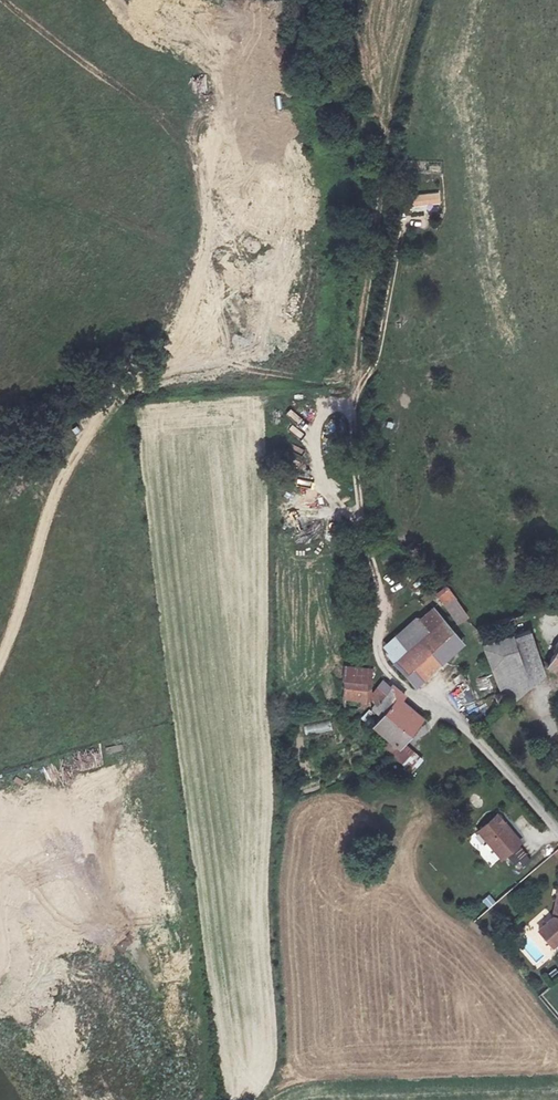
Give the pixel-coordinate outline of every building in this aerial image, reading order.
[(409,194),(410,212),(441,210),(440,193),(409,194)] [(447,585),(435,594),(459,626),(471,616),(447,585)] [(421,607),(429,616),(447,635),(455,628),(430,599),(421,607)] [(524,609),(526,619),(544,620),(542,607),(539,604),(533,602),(527,605),(524,609)] [(381,670),(402,690),(448,648),(424,621),(411,632),(416,638),(381,670)] [(512,640),(494,645),(519,684),(532,680),(512,640)] [(473,710),(475,711),(481,711),(487,709),(489,705),(491,694),(519,684),(494,645),(469,654),(482,692),(477,691),(471,695),(469,700),(470,706),(473,710)] [(531,672),(557,686),(557,652),(550,648),(531,672)] [(329,686),(324,708),(346,713),(350,691),(329,686)] [(380,761),(404,731),(385,711),(394,703),(382,693),(379,696),(370,689),(357,704),(370,718),(360,729),(376,745),(371,750),(380,761)] [(305,726),(306,735),(333,730),(331,721),(305,726)] [(477,794),(470,800),(478,809),(485,803),(477,794)] [(484,822),(465,838),(488,865),(507,849),(484,822)] [(523,850),(513,859),(521,867),(531,859),(523,850)] [(491,894),(482,899),(487,908),(496,903),(491,894)] [(544,899),(541,928),(527,940),(540,956),(555,944),(557,947),(557,900),(544,899)]
